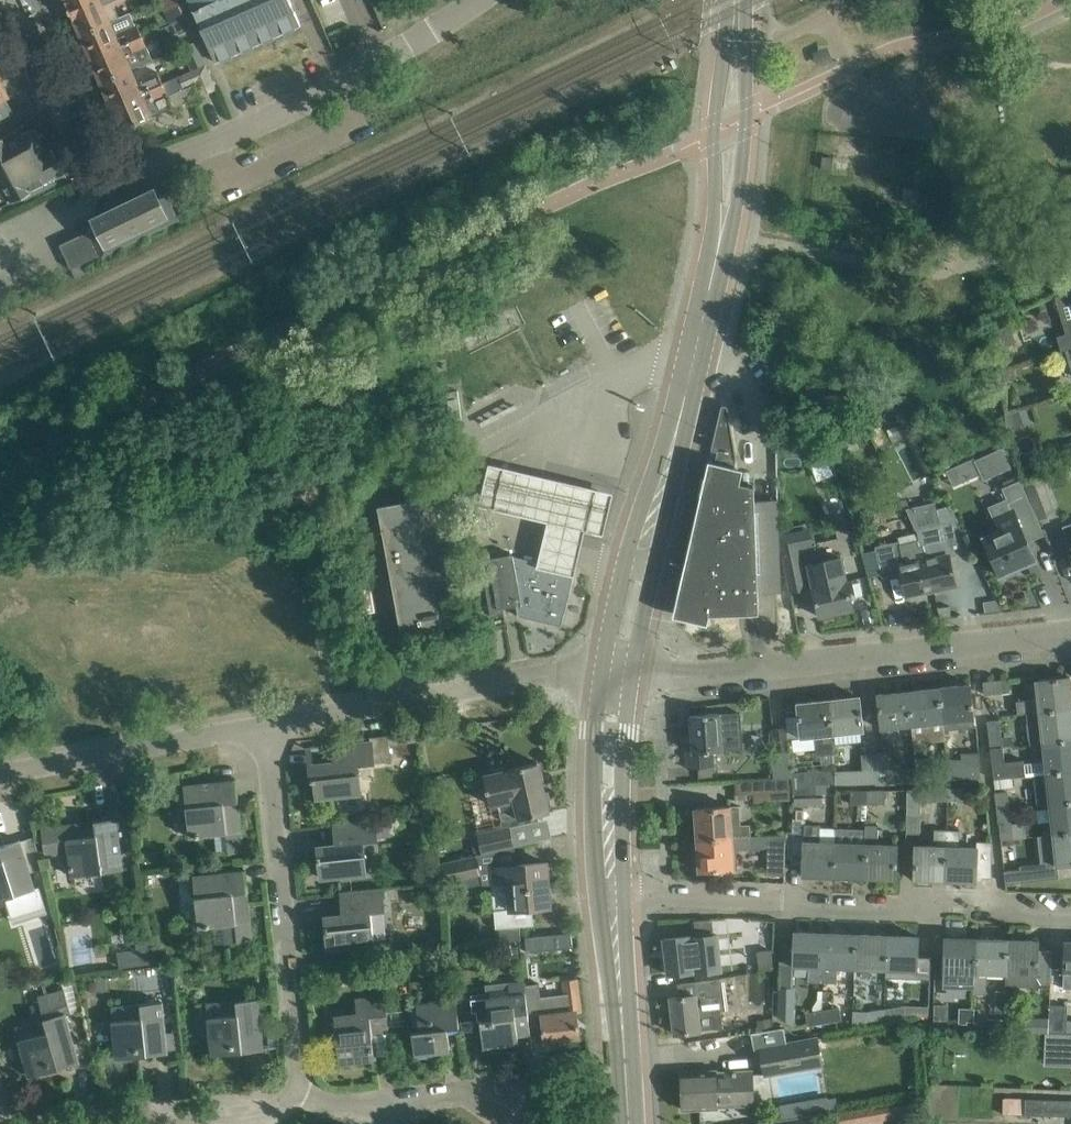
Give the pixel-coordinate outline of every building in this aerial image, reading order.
[(70,11),(95,0),(66,0),(70,11)] [(70,11),(81,35),(119,18),(114,6),(126,1),(126,0),(95,0),(70,11)] [(185,15),(179,0),(170,0),(163,3),(171,21),(185,15)] [(301,24),(292,4),(289,5),(287,0),(189,0),(216,61),(301,24)] [(119,18),(81,35),(91,59),(142,36),(138,26),(135,27),(130,14),(119,18)] [(142,36),(91,59),(101,82),(131,69),(152,60),(142,36)] [(206,63),(196,40),(182,46),(192,69),(206,63)] [(163,84),(112,106),(122,129),(173,107),(168,94),(196,82),(201,95),(216,88),(206,65),(163,84)] [(131,69),(101,82),(112,106),(163,84),(158,73),(137,82),(131,69)] [(32,128),(20,135),(17,130),(0,139),(0,205),(20,194),(23,200),(34,194),(54,184),(50,177),(60,172),(58,168),(59,167),(61,162),(56,152),(51,151),(50,152),(47,147),(43,149),(32,128)] [(832,169),(834,156),(822,155),(821,168),(832,169)] [(162,218),(168,215),(155,187),(93,217),(98,225),(60,244),(72,268),(164,222),(162,218)] [(848,389),(840,392),(848,410),(856,406),(848,389)] [(463,422),(458,390),(445,392),(450,424),(463,422)] [(743,469),(736,467),(736,458),(730,419),(728,406),(727,405),(725,404),(723,404),(722,405),(721,407),(711,449),(717,451),(715,461),(708,460),(672,616),(708,624),(710,614),(760,612),(759,592),(782,591),(779,536),(777,498),(755,499),(754,486),(740,482),(743,469)] [(838,435),(826,440),(833,457),(845,451),(838,435)] [(982,472),(984,478),(1010,466),(1002,448),(976,459),(982,472)] [(550,515),(540,557),(576,568),(577,563),(586,524),(604,528),(614,485),(492,456),(482,499),(550,515)] [(975,457),(946,469),(953,485),(982,472),(976,459),(975,457)] [(1016,476),(1002,482),(1004,487),(1011,484),(1018,481),(1016,476)] [(1041,476),(1025,482),(1039,518),(1055,511),(1041,476)] [(999,529),(983,536),(1000,574),(1003,573),(1005,576),(1019,570),(1017,566),(1035,559),(1024,532),(1040,525),(1020,480),(1018,481),(1011,484),(1004,487),(1012,506),(993,514),(999,529)] [(379,505),(402,632),(456,622),(432,495),(379,505)] [(921,538),(933,590),(956,584),(949,555),(968,551),(956,519),(941,523),(944,538),(926,542),(925,537),(921,538)] [(1070,549),(1070,552),(1070,523),(1062,526),(1070,549)] [(793,533),(779,536),(786,567),(785,567),(791,593),(806,589),(800,563),(800,564),(793,533)] [(906,596),(933,590),(921,538),(918,539),(919,544),(901,548),(899,540),(875,545),(876,549),(867,551),(873,575),(881,573),(882,575),(901,571),(906,596)] [(482,552),(492,611),(506,609),(500,602),(518,600),(520,611),(562,620),(576,568),(540,557),(515,551),(515,547),(482,552)] [(841,557),(808,564),(820,616),(853,608),(841,557)] [(949,602),(938,605),(940,616),(951,613),(949,602)] [(367,638),(380,636),(378,623),(365,626),(367,638)] [(1018,713),(1026,712),(1070,707),(1070,686),(1070,676),(1035,680),(1038,698),(1016,700),(1018,713)] [(1001,691),(1000,680),(983,681),(984,693),(1001,691)] [(970,683),(939,686),(943,721),(974,717),(970,683)] [(908,690),(912,724),(914,739),(944,735),(943,721),(939,686),(908,690)] [(912,724),(908,690),(877,693),(881,728),(912,724)] [(859,695),(829,699),(833,733),(863,730),(859,695)] [(833,733),(829,699),(797,702),(801,737),(815,735),(817,755),(835,753),(833,733)] [(1042,741),(1070,738),(1070,707),(1026,712),(1030,743),(1042,741)] [(714,750),(723,750),(742,749),(740,712),(690,715),(691,737),(685,737),(687,768),(714,766),(714,750)] [(795,723),(794,713),(785,714),(786,724),(795,723)] [(987,720),(990,747),(1002,746),(999,719),(987,720)] [(788,752),(787,727),(773,728),(774,753),(788,752)] [(415,731),(370,736),(370,737),(370,741),(333,745),(335,761),(309,764),(311,781),(315,780),(317,797),(361,793),(358,764),(391,761),(390,749),(416,746),(415,731)] [(1018,775),(1046,772),(1070,769),(1070,738),(1042,741),(1045,762),(1027,764),(1027,759),(1016,760),(1004,761),(1002,746),(990,747),(994,778),(1006,777),(1018,775)] [(793,777),(792,772),(790,752),(788,752),(774,753),(772,753),(773,778),(789,778),(793,777)] [(853,782),(878,781),(875,752),(862,753),(862,769),(836,770),(836,782),(853,782)] [(888,752),(875,752),(878,781),(918,780),(917,767),(900,768),(900,764),(888,764),(888,752)] [(963,755),(964,769),(964,778),(980,777),(979,754),(963,755)] [(918,780),(934,779),(933,758),(916,758),(917,767),(918,780)] [(491,773),(484,774),(490,803),(497,802),(501,820),(519,816),(519,818),(549,811),(548,806),(552,805),(549,790),(544,791),(538,761),(509,768),(509,769),(506,770),(505,765),(490,768),(491,773)] [(815,784),(836,782),(836,770),(836,767),(792,772),(793,777),(794,795),(816,794),(815,784)] [(964,769),(950,770),(951,778),(964,778),(964,769)] [(1046,772),(1049,803),(1070,800),(1070,769),(1046,772)] [(789,791),(789,778),(773,778),(753,780),(754,794),(789,791)] [(235,779),(184,784),(189,836),(215,833),(218,853),(243,850),(235,779)] [(939,788),(939,800),(948,799),(947,787),(939,788)] [(947,787),(948,799),(964,799),(964,787),(947,787)] [(908,789),(907,812),(920,812),(921,800),(939,800),(939,788),(908,789)] [(867,790),(850,791),(851,803),(867,802),(867,790)] [(883,790),(867,790),(867,802),(884,802),(883,790)] [(997,808),(1009,807),(1007,791),(995,792),(997,808)] [(807,796),(794,795),(792,863),(803,863),(802,875),(833,876),(835,841),(817,841),(817,825),(806,824),(807,796)] [(1053,833),(1070,831),(1070,800),(1049,803),(1053,833)] [(695,807),(697,840),(733,837),(731,805),(695,807)] [(1024,822),(1011,824),(1009,807),(997,808),(1001,839),(1026,836),(1024,822)] [(41,827),(45,852),(69,848),(72,875),(123,868),(116,817),(41,827)] [(390,818),(376,820),(378,837),(391,836),(390,818)] [(378,837),(376,820),(376,819),(333,823),(335,844),(318,845),(319,854),(318,854),(318,860),(319,860),(321,877),(367,872),(364,842),(378,840),(378,837)] [(835,827),(835,841),(833,876),(864,877),(866,824),(865,824),(865,828),(835,827)] [(878,824),(866,824),(864,877),(896,878),(897,843),(877,843),(878,824)] [(472,839),(475,853),(514,846),(510,825),(477,832),(479,838),(472,839)] [(945,880),(947,829),(934,828),(934,845),(915,844),(913,879),(945,880)] [(992,841),(982,841),(977,841),(977,846),(959,845),(960,829),(947,829),(945,880),(976,881),(977,876),(991,877),(992,855),(992,841)] [(1005,883),(1058,876),(1057,864),(1070,863),(1070,831),(1053,833),(1035,835),(1037,848),(1054,846),(1056,861),(1019,865),(1019,868),(1004,870),(1005,883)] [(786,834),(733,837),(697,840),(699,870),(734,868),(733,849),(768,847),(767,874),(785,874),(786,834)] [(10,912),(39,903),(34,888),(35,887),(20,839),(0,845),(0,899),(5,897),(10,912)] [(477,856),(440,864),(444,881),(480,873),(477,856)] [(518,864),(490,866),(491,871),(492,884),(492,890),(494,910),(496,927),(497,940),(521,937),(519,925),(533,924),(532,907),(550,905),(546,861),(524,863),(518,864)] [(227,943),(252,941),(245,870),(193,875),(199,926),(225,923),(227,943)] [(444,894),(442,883),(433,885),(435,896),(444,894)] [(385,911),(383,889),(340,893),(342,914),(324,915),(325,930),(326,930),(328,947),(374,942),(371,912),(385,911)] [(713,918),(694,919),(696,936),(714,934),(713,918)] [(808,981),(824,981),(826,932),(794,930),(793,965),(809,966),(808,981)] [(134,933),(136,948),(139,964),(151,962),(149,944),(147,932),(134,933)] [(856,933),(826,932),(824,981),(837,982),(837,967),(855,967),(856,933)] [(527,951),(573,946),(572,933),(526,938),(527,951)] [(689,936),(689,935),(664,938),(666,960),(664,961),(665,969),(667,969),(668,974),(693,971),(693,973),(721,969),(717,933),(714,934),(696,936),(689,936)] [(887,934),(856,933),(855,967),(886,968),(887,934)] [(919,935),(887,934),(886,968),(917,970),(919,935)] [(975,972),(976,937),(945,936),(943,987),(975,989),(975,972)] [(1007,938),(976,937),(975,972),(975,989),(975,993),(987,993),(987,972),(1006,973),(1007,938)] [(1039,939),(1007,938),(1006,973),(1005,984),(1050,986),(1052,950),(1038,949),(1039,939)] [(721,1010),(725,1009),(721,978),(680,983),(681,996),(671,997),(675,1033),(700,1030),(699,1029),(723,1026),(721,1010)] [(72,979),(62,981),(64,988),(71,1013),(80,1010),(72,979)] [(526,996),(530,1032),(531,1032),(531,1035),(544,1034),(545,1043),(566,1041),(565,1038),(579,1036),(577,1010),(581,1010),(577,979),(564,980),(566,998),(528,1001),(527,996),(526,996)] [(509,983),(510,995),(487,998),(486,984),(470,986),(473,1010),(480,1010),(484,1047),(519,1043),(518,1034),(530,1032),(526,996),(525,981),(509,983)] [(778,1015),(792,1025),(794,988),(779,987),(778,1015)] [(71,1013),(64,988),(38,995),(44,1018),(16,1025),(24,1054),(30,1075),(79,1061),(66,1014),(71,1013)] [(389,1032),(385,995),(356,998),(358,1013),(334,1015),(340,1062),(375,1058),(372,1033),(389,1032)] [(263,1049),(258,998),(207,1003),(212,1054),(263,1049)] [(448,1028),(459,1026),(457,1004),(456,999),(417,1003),(420,1029),(412,1030),(415,1054),(450,1050),(448,1028)] [(168,1052),(165,1030),(162,1001),(111,1006),(116,1057),(168,1052)] [(1067,1004),(1049,1004),(1048,1031),(1066,1032),(1067,1004)] [(884,1010),(886,1021),(908,1018),(906,1006),(884,1010)] [(968,1019),(974,1020),(974,1008),(947,1007),(947,1019),(953,1019),(953,1022),(967,1023),(968,1019)] [(839,1008),(823,1011),(825,1023),(841,1020),(839,1008)] [(886,1021),(884,1010),(868,1012),(870,1024),(886,1021)] [(808,1026),(825,1023),(823,1011),(806,1014),(808,1026)] [(1034,1016),(1033,1030),(1048,1031),(1049,1017),(1034,1016)] [(990,1018),(990,1031),(1003,1031),(1004,1019),(990,1018)] [(461,1020),(462,1032),(473,1031),(472,1019),(461,1020)] [(773,1028),(760,1030),(760,1031),(762,1045),(760,1045),(765,1075),(823,1066),(818,1036),(784,1041),(782,1027),(773,1028)] [(179,1030),(166,1032),(167,1049),(181,1048),(179,1030)] [(1045,1034),(1045,1048),(1070,1049),(1070,1033),(1045,1032),(1045,1034)] [(717,1107),(756,1106),(755,1069),(682,1071),(683,1108),(717,1108),(717,1107)] [(1065,1099),(1003,1097),(1003,1113),(1065,1115),(1065,1099)] [(837,1116),(839,1123),(851,1123),(870,1121),(870,1123),(884,1123),(883,1118),(921,1112),(919,1101),(837,1116)] [(817,1115),(763,1123),(758,1123),(818,1123),(817,1115)]
